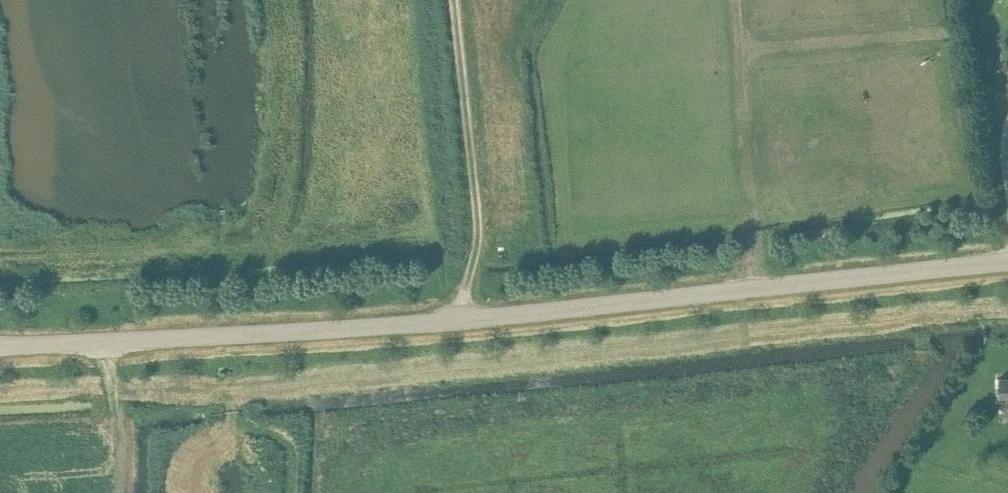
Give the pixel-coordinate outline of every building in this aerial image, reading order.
[(998,397),(1007,397),(1007,378),(999,378),(998,397)]
